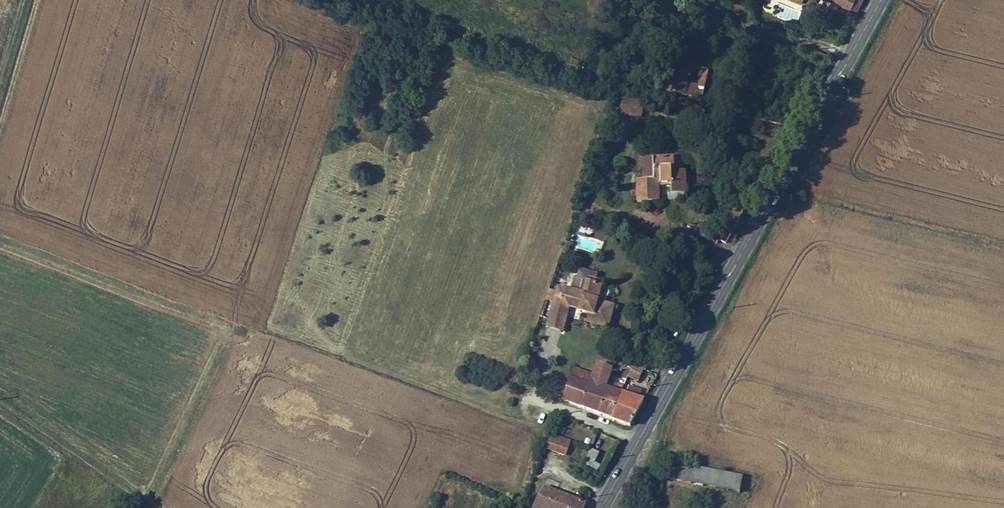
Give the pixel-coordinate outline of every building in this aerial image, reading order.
[(776,6),(758,0),(756,0),(754,5),(774,11),(776,6)] [(797,11),(782,7),(780,16),(797,21),(802,4),(800,3),(797,11)] [(691,68),(673,63),(664,93),(700,103),(708,76),(706,73),(702,71),(697,91),(686,88),(691,68)] [(623,91),(619,112),(630,114),(634,94),(623,91)] [(644,96),(634,94),(630,114),(640,116),(644,96)] [(640,159),(640,179),(633,179),(633,202),(654,202),(654,186),(669,185),(670,194),(684,193),(683,172),(674,172),(673,157),(640,159)] [(570,236),(564,235),(561,245),(566,247),(570,236)] [(587,276),(581,273),(577,286),(583,288),(587,276)] [(554,295),(550,307),(564,312),(568,300),(569,297),(578,300),(577,303),(577,305),(587,308),(584,316),(606,322),(613,301),(596,296),(601,280),(587,276),(583,288),(577,286),(558,281),(557,285),(554,295)] [(557,285),(548,282),(544,292),(554,295),(557,285)] [(564,312),(550,307),(546,319),(560,324),(564,312)] [(635,360),(632,367),(641,371),(642,371),(647,361),(649,362),(652,355),(651,354),(639,349),(635,360)] [(617,360),(618,365),(629,362),(627,357),(617,360)] [(580,401),(596,408),(610,377),(614,366),(598,361),(593,372),(589,381),(580,401)] [(593,372),(574,365),(570,374),(589,381),(593,372)] [(559,378),(554,391),(567,396),(580,401),(589,381),(570,374),(568,381),(559,378)] [(610,377),(596,408),(612,415),(624,386),(625,384),(622,382),(610,377)] [(628,388),(624,386),(612,415),(630,422),(644,395),(641,393),(645,383),(632,378),(628,388)] [(545,432),(539,444),(576,458),(580,444),(545,432)] [(592,445),(586,461),(600,467),(602,462),(597,459),(601,448),(592,445)] [(676,463),(673,480),(739,492),(742,475),(676,463)] [(546,485),(537,504),(545,507),(585,507),(587,504),(546,485)]
